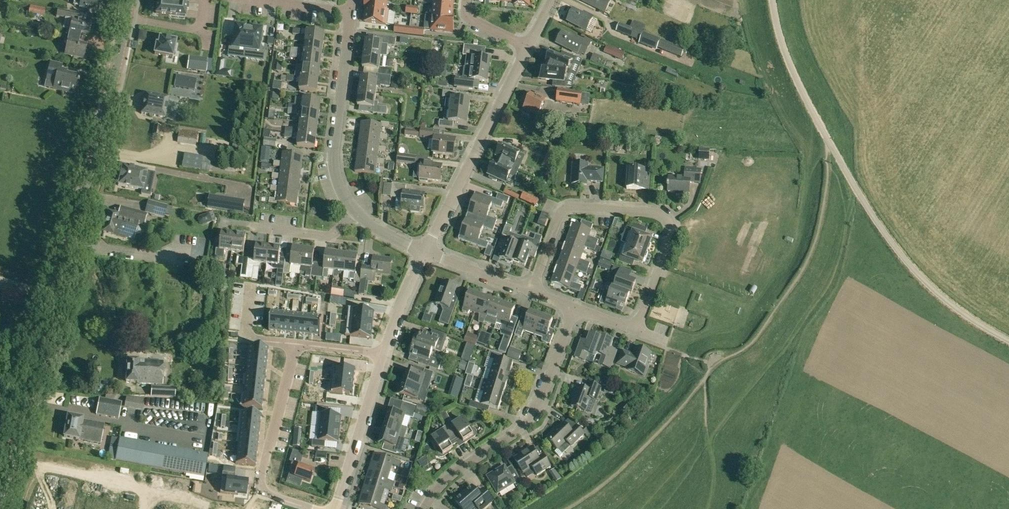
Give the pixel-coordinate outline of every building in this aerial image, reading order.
[(98,10),(100,0),(74,0),(74,5),(79,6),(79,7),(98,10)] [(152,5),(153,5),(152,15),(184,18),(186,0),(153,0),(152,5)] [(385,10),(387,0),(367,0),(366,0),(365,9),(366,9),(366,8),(385,11),(385,10)] [(611,0),(580,0),(605,13),(611,0)] [(636,12),(639,5),(626,0),(624,0),(621,6),(636,12)] [(451,18),(452,6),(433,4),(432,16),(451,18)] [(45,8),(30,6),(29,13),(44,16),(45,8)] [(366,8),(366,9),(365,22),(386,24),(388,11),(385,10),(385,11),(366,8)] [(586,13),(585,15),(573,9),(567,21),(587,31),(594,17),(586,13)] [(92,23),(90,23),(78,20),(80,14),(80,13),(57,10),(56,17),(72,20),(69,31),(67,30),(65,36),(80,39),(81,34),(89,36),(92,23)] [(454,18),(451,18),(432,16),(431,30),(452,31),(454,18)] [(630,27),(642,33),(645,27),(633,21),(630,27)] [(643,34),(643,33),(619,24),(617,29),(623,31),(622,34),(640,40),(643,34)] [(235,41),(231,40),(229,50),(241,52),(240,58),(245,58),(249,29),(246,29),(246,28),(237,26),(235,41)] [(409,34),(410,28),(395,26),(394,33),(409,34)] [(424,29),(410,28),(409,34),(424,36),(424,29)] [(249,29),(245,58),(246,58),(247,52),(258,54),(258,57),(264,58),(265,49),(260,48),(262,30),(253,29),(253,30),(249,29)] [(305,43),(323,46),(325,34),(307,31),(306,36),(305,43)] [(589,39),(586,38),(584,41),(573,35),(572,38),(562,32),(556,43),(578,54),(578,52),(581,54),(582,52),(585,54),(591,41),(589,39)] [(657,47),(660,40),(643,33),(643,34),(640,40),(640,42),(639,43),(657,50),(657,47)] [(80,39),(65,36),(64,42),(67,42),(64,55),(84,59),(86,46),(78,45),(80,39)] [(381,56),(384,57),(387,57),(388,46),(395,47),(396,39),(382,37),(381,43),(366,41),(364,54),(381,56)] [(154,54),(173,57),(176,41),(159,38),(158,45),(156,44),(154,54)] [(660,40),(657,47),(665,49),(682,56),(685,49),(667,43),(660,40)] [(322,57),(323,46),(305,43),(304,55),(322,57)] [(625,52),(607,45),(604,53),(621,60),(625,52)] [(467,56),(472,57),(471,68),(489,71),(490,59),(485,58),(477,58),(478,47),(464,46),(463,56),(467,56)] [(550,54),(546,66),(555,69),(560,71),(561,70),(570,73),(576,58),(565,53),(563,59),(550,54)] [(320,69),(322,57),(304,55),(300,54),(299,59),(299,60),(303,60),(302,67),(320,69)] [(385,69),(387,57),(384,57),(381,56),(364,54),(363,67),(378,69),(377,74),(391,76),(392,70),(385,69)] [(601,58),(595,55),(591,61),(597,64),(601,58)] [(207,59),(195,57),(194,70),(206,71),(207,59)] [(224,68),(224,59),(218,58),(216,75),(230,76),(232,69),(224,68)] [(50,63),(46,81),(55,83),(53,89),(75,94),(79,78),(65,75),(66,72),(60,71),(62,65),(50,63)] [(555,69),(546,66),(545,68),(541,79),(556,81),(555,87),(572,89),(573,84),(566,82),(566,81),(570,73),(561,70),(560,71),(555,69)] [(319,80),(320,69),(302,67),(301,78),(319,80)] [(487,82),(489,71),(471,68),(471,69),(465,68),(464,68),(463,79),(455,78),(454,87),(473,89),(474,80),(487,82)] [(390,84),(391,76),(377,74),(377,80),(361,79),(360,91),(376,93),(377,87),(380,88),(381,86),(390,87),(390,84)] [(174,87),(194,90),(197,80),(176,76),(174,87)] [(301,78),(301,79),(299,90),(317,92),(319,80),(301,78)] [(556,101),(580,105),(582,93),(558,90),(556,101)] [(375,101),(376,93),(360,91),(358,105),(359,105),(373,107),(373,113),(386,115),(387,107),(378,106),(378,102),(375,101)] [(450,110),(469,113),(471,100),(457,98),(457,93),(443,91),(442,97),(446,98),(451,99),(450,110)] [(169,98),(145,93),(141,113),(165,118),(169,98)] [(526,101),(526,102),(525,105),(523,108),(524,109),(522,112),(528,115),(530,112),(537,115),(546,98),(536,93),(535,96),(530,94),(529,97),(527,97),(526,101)] [(582,93),(580,105),(588,106),(590,94),(582,93)] [(288,105),(288,109),(318,113),(320,101),(302,98),(302,106),(288,104),(288,105)] [(318,113),(288,109),(287,114),(300,115),(299,122),(317,124),(318,113)] [(453,123),(468,124),(469,113),(450,110),(449,121),(439,120),(438,127),(453,129),(453,123)] [(298,129),(298,134),(315,136),(317,124),(299,122),(298,129)] [(380,137),(380,134),(381,127),(388,128),(389,123),(381,122),(381,124),(361,122),(360,135),(380,137)] [(153,125),(152,135),(163,137),(165,127),(153,125)] [(420,128),(419,138),(432,140),(434,130),(420,128)] [(197,132),(179,129),(177,142),(195,145),(197,132)] [(295,133),(285,132),(284,138),(297,139),(296,146),(314,148),(315,136),(298,134),(295,133)] [(380,137),(360,135),(358,147),(378,149),(378,147),(379,140),(387,141),(387,138),(387,136),(380,134),(380,137)] [(456,139),(434,136),(432,152),(454,155),(456,139)] [(276,140),(264,138),(263,146),(276,147),(276,140)] [(499,158),(497,161),(518,171),(521,165),(516,162),(520,153),(511,149),(512,147),(505,144),(504,146),(501,145),(501,146),(500,145),(496,152),(498,153),(496,157),(499,158)] [(358,147),(357,159),(377,162),(377,159),(378,152),(385,153),(386,150),(386,148),(378,147),(378,149),(358,147)] [(543,165),(552,169),(559,152),(550,148),(543,165)] [(699,149),(698,160),(709,161),(710,149),(699,149)] [(202,155),(184,151),(181,165),(199,169),(202,155)] [(282,165),(301,167),(303,155),(283,152),(282,162),(274,161),(273,166),(281,167),(282,165)] [(414,165),(415,166),(416,163),(417,156),(397,154),(396,163),(414,165)] [(377,162),(357,159),(355,172),(375,174),(376,164),(384,165),(384,163),(384,160),(377,159),(377,162)] [(518,171),(497,161),(496,164),(493,163),(488,175),(490,176),(489,178),(496,181),(497,179),(506,184),(510,174),(516,177),(518,171)] [(155,171),(147,169),(147,168),(121,163),(116,184),(142,190),(141,194),(150,196),(155,171)] [(440,181),(442,165),(421,163),(421,164),(419,178),(419,179),(420,179),(419,181),(427,182),(428,180),(440,181)] [(573,184),(574,185),(579,186),(579,184),(587,185),(587,181),(603,182),(604,169),(603,169),(588,168),(588,164),(573,163),(571,184),(573,184)] [(272,178),(280,179),(280,177),(300,180),(301,167),(282,165),(281,167),(280,174),(273,173),(272,178)] [(627,189),(649,190),(650,170),(628,169),(627,189)] [(685,169),(684,179),(669,178),(668,185),(668,187),(668,192),(689,193),(690,182),(700,183),(701,170),(685,169)] [(280,177),(280,179),(279,187),(271,186),(271,188),(271,191),(278,192),(279,190),(298,192),(300,180),(280,177)] [(401,205),(411,206),(410,212),(419,212),(420,207),(423,207),(424,193),(405,191),(406,185),(392,183),(392,184),(390,197),(402,198),(401,205)] [(279,190),(278,192),(277,199),(270,198),(269,203),(277,204),(277,202),(297,205),(298,192),(279,190)] [(475,193),(471,204),(489,211),(491,205),(501,208),(503,203),(503,202),(507,204),(509,198),(498,194),(496,200),(496,199),(475,192),(475,193)] [(537,198),(523,192),(520,199),(534,205),(537,198)] [(245,199),(209,193),(207,206),(243,212),(245,199)] [(164,216),(166,205),(148,200),(145,212),(164,216)] [(471,204),(467,215),(495,226),(497,220),(487,217),(489,211),(471,204)] [(139,222),(141,222),(144,213),(120,207),(119,210),(115,209),(113,213),(109,212),(103,231),(113,234),(113,233),(134,239),(139,222)] [(212,221),(209,213),(200,216),(198,220),(199,222),(202,224),(212,221)] [(467,215),(462,227),(481,234),(482,232),(483,228),(493,231),(495,226),(467,215)] [(572,224),(567,236),(595,246),(597,241),(588,237),(590,231),(593,225),(581,221),(579,227),(572,224)] [(632,223),(629,231),(632,232),(632,231),(642,235),(644,228),(632,223)] [(511,228),(505,226),(501,238),(497,248),(503,250),(500,259),(512,263),(513,262),(513,261),(519,244),(507,240),(510,232),(511,228)] [(481,234),(462,227),(458,239),(486,249),(489,243),(479,240),(481,234)] [(632,232),(629,231),(625,230),(621,242),(628,244),(647,251),(651,238),(642,235),(632,231),(632,232)] [(222,231),(220,249),(216,249),(215,258),(224,259),(225,251),(232,252),(234,235),(227,234),(227,232),(222,231)] [(234,233),(234,235),(232,252),(244,254),(246,236),(240,235),(240,233),(234,233)] [(519,244),(513,261),(525,266),(528,256),(534,258),(538,249),(542,237),(536,235),(534,240),(531,248),(519,244)] [(599,254),(601,248),(595,246),(567,236),(563,247),(582,254),(584,248),(593,252),(594,252),(599,254)] [(259,268),(259,263),(267,264),(269,247),(262,246),(262,244),(257,243),(255,259),(249,259),(248,267),(246,279),(252,280),(254,267),(259,268)] [(628,244),(623,257),(620,255),(618,261),(632,267),(634,261),(642,264),(647,251),(628,244)] [(269,247),(267,264),(272,265),(271,269),(276,269),(278,270),(277,274),(277,279),(276,286),(282,287),(285,259),(286,249),(281,249),(275,248),(275,246),(269,245),(269,247)] [(563,247),(559,259),(587,269),(589,263),(580,260),(582,254),(563,247)] [(300,275),(300,272),(301,267),(302,267),(304,249),(293,248),(292,260),(286,259),(284,273),(290,274),(300,275)] [(318,278),(319,264),(313,263),(315,250),(304,249),(302,267),(301,267),(300,272),(302,272),(306,273),(305,276),(313,277),(317,277),(318,278)] [(325,264),(319,264),(318,278),(328,279),(329,270),(335,271),(337,253),(336,253),(336,251),(329,250),(328,252),(326,251),(325,264)] [(337,278),(339,276),(340,271),(345,272),(347,254),(337,253),(335,271),(334,278),(337,278)] [(347,254),(345,272),(350,273),(350,279),(354,280),(354,282),(361,283),(362,269),(356,268),(358,255),(347,254)] [(242,266),(248,267),(249,259),(237,257),(236,265),(242,266)] [(362,269),(361,283),(359,295),(364,295),(367,295),(368,281),(369,272),(375,273),(390,275),(391,260),(374,258),(373,264),(372,264),(370,266),(370,267),(363,266),(362,269)] [(587,269),(559,259),(555,270),(573,277),(575,271),(585,275),(587,269)] [(615,281),(613,287),(630,293),(631,294),(636,281),(625,277),(627,271),(613,266),(609,279),(615,281)] [(573,277),(555,270),(550,282),(579,292),(581,286),(571,283),(573,277)] [(439,322),(448,325),(458,299),(452,297),(453,294),(456,287),(443,282),(440,290),(437,291),(439,295),(435,304),(441,306),(444,311),(439,322)] [(3,292),(1,300),(20,306),(24,291),(11,288),(10,285),(4,283),(4,284),(0,283),(0,291),(3,292)] [(630,293),(613,287),(611,293),(604,291),(600,304),(611,308),(616,309),(618,303),(624,305),(625,305),(630,293)] [(344,298),(345,290),(333,288),(332,296),(344,298)] [(476,308),(481,296),(469,291),(462,311),(468,313),(470,311),(474,313),(476,308)] [(492,300),(481,296),(476,308),(474,313),(480,314),(479,322),(483,323),(484,321),(485,319),(492,300)] [(485,319),(484,321),(495,325),(496,324),(498,317),(503,304),(492,300),(485,319)] [(498,317),(496,324),(501,325),(501,334),(504,336),(499,351),(506,354),(514,332),(507,329),(511,317),(515,308),(503,304),(498,317)] [(352,322),(373,324),(374,311),(353,308),(352,322)] [(269,331),(280,332),(282,312),(271,311),(269,331)] [(529,311),(525,323),(522,331),(523,331),(529,333),(534,335),(541,315),(529,311)] [(280,332),(290,333),(292,313),(282,312),(280,332)] [(290,333),(299,334),(301,314),(292,313),(290,333)] [(299,334),(309,335),(311,315),(301,314),(299,334)] [(320,336),(322,316),(311,315),(309,335),(320,336)] [(548,331),(549,329),(553,319),(541,315),(534,335),(539,337),(542,338),(542,342),(544,343),(545,339),(546,339),(548,331)] [(522,331),(525,323),(520,321),(514,335),(521,338),(523,331),(522,331)] [(350,336),(372,338),(373,324),(352,322),(350,336)] [(546,339),(545,339),(544,343),(550,345),(551,341),(554,333),(555,331),(549,329),(548,331),(546,339)] [(432,349),(435,350),(437,344),(438,342),(442,343),(445,334),(432,330),(430,335),(421,332),(417,344),(432,349)] [(466,336),(464,342),(470,344),(476,346),(479,337),(467,332),(466,336)] [(487,348),(492,336),(482,332),(481,335),(477,344),(484,346),(487,348)] [(602,339),(601,338),(599,338),(593,335),(590,334),(587,342),(582,340),(575,358),(585,361),(588,354),(595,356),(595,357),(596,354),(596,353),(602,339)] [(602,337),(601,338),(602,339),(596,353),(596,354),(603,356),(599,364),(610,368),(615,354),(609,352),(610,349),(610,348),(613,341),(603,337),(602,337)] [(430,357),(432,349),(417,344),(415,343),(414,343),(410,355),(420,358),(418,363),(419,363),(438,370),(442,361),(430,357)] [(267,359),(268,348),(249,346),(247,357),(267,359)] [(510,347),(507,356),(518,360),(521,351),(510,347)] [(622,351),(621,354),(618,364),(629,368),(628,370),(644,375),(648,365),(646,364),(650,353),(646,352),(641,350),(636,348),(635,350),(633,355),(622,351)] [(487,358),(494,360),(495,358),(501,360),(502,355),(490,351),(487,358)] [(246,366),(266,369),(267,359),(247,357),(246,366)] [(494,360),(492,370),(510,375),(513,364),(501,360),(495,358),(494,360)] [(126,360),(125,382),(162,384),(163,361),(126,360)] [(461,362),(458,370),(463,372),(465,372),(466,370),(467,366),(468,364),(461,362)] [(465,374),(467,375),(468,375),(471,376),(475,364),(469,362),(465,374)] [(245,376),(265,378),(266,369),(246,366),(245,376)] [(333,381),(355,383),(356,369),(335,367),(333,381)] [(483,379),(488,381),(506,387),(510,375),(492,370),(486,368),(483,379)] [(404,370),(401,382),(421,388),(427,390),(431,380),(433,373),(425,371),(423,376),(404,370)] [(468,375),(467,375),(464,386),(470,388),(474,377),(471,376),(468,375)] [(244,385),(264,388),(265,378),(245,376),(244,385)] [(332,394),(353,397),(355,383),(333,381),(332,394)] [(506,387),(488,381),(485,392),(503,398),(506,387)] [(421,388),(401,382),(397,393),(417,399),(424,401),(427,390),(421,388)] [(597,401),(602,387),(589,382),(589,383),(586,389),(577,386),(573,397),(575,398),(572,407),(585,411),(586,411),(590,399),(591,398),(596,401),(597,401)] [(243,395),(263,397),(264,388),(244,385),(243,395)] [(151,386),(151,397),(175,398),(175,387),(151,386)] [(485,392),(481,404),(489,407),(499,410),(503,398),(485,392)] [(242,406),(261,409),(263,397),(243,395),(242,406)] [(117,418),(120,402),(99,398),(96,414),(117,418)] [(470,401),(469,407),(476,409),(478,404),(470,401)] [(417,406),(403,402),(401,408),(415,412),(417,406)] [(413,418),(415,412),(401,408),(399,414),(388,410),(385,421),(402,426),(405,416),(413,418)] [(259,426),(260,414),(241,412),(239,423),(259,426)] [(319,427),(340,430),(341,417),(320,415),(319,427)] [(79,439),(79,438),(101,442),(104,424),(82,420),(83,419),(68,416),(64,436),(79,439)] [(446,426),(456,443),(462,439),(463,442),(468,439),(469,440),(474,437),(475,436),(475,435),(476,435),(476,434),(476,433),(476,432),(476,431),(475,431),(475,430),(474,430),(474,429),(473,429),(472,429),(471,429),(470,429),(470,430),(463,419),(453,425),(452,423),(446,426)] [(402,426),(385,421),(382,431),(404,438),(407,428),(402,426)] [(238,433),(258,435),(259,426),(239,423),(238,433)] [(583,431),(578,425),(577,426),(572,431),(571,430),(565,424),(556,431),(555,430),(554,431),(547,437),(558,449),(559,449),(567,442),(567,441),(572,446),(585,434),(583,431)] [(451,446),(456,443),(446,426),(440,430),(442,433),(432,439),(439,449),(439,450),(438,450),(438,451),(437,451),(437,452),(437,453),(437,454),(437,455),(438,455),(438,456),(439,456),(439,457),(440,457),(441,457),(442,457),(443,457),(443,456),(444,456),(449,453),(448,452),(453,449),(451,446)] [(317,440),(339,442),(340,430),(319,427),(317,440)] [(583,431),(585,434),(588,437),(592,433),(586,428),(583,431)] [(400,452),(404,438),(382,431),(378,442),(384,444),(382,450),(396,454),(397,452),(400,452)] [(237,442),(257,445),(258,435),(238,433),(237,442)] [(207,456),(119,439),(117,450),(109,448),(107,460),(203,478),(207,456)] [(236,452),(256,454),(257,445),(237,442),(236,452)] [(538,458),(531,448),(514,459),(523,473),(532,467),(537,475),(550,466),(543,455),(538,458)] [(314,471),(299,466),(303,454),(293,451),(289,462),(292,463),(289,470),(295,472),(294,476),(310,482),(314,471)] [(235,463),(255,465),(256,454),(236,452),(235,463)] [(374,454),(371,466),(389,472),(391,465),(398,467),(400,462),(374,454)] [(430,457),(421,464),(429,474),(438,468),(430,457)] [(371,466),(367,479),(392,487),(394,482),(387,480),(389,472),(371,466)] [(506,469),(504,466),(487,476),(498,493),(514,483),(516,487),(522,483),(511,466),(506,469)] [(550,472),(556,481),(561,477),(555,469),(550,472)] [(224,493),(246,496),(248,481),(234,479),(235,473),(222,472),(221,478),(226,479),(224,493)] [(367,479),(363,491),(382,496),(384,489),(391,491),(392,487),(367,479)] [(478,493),(472,487),(455,501),(462,508),(471,508),(475,505),(478,508),(483,508),(493,500),(483,489),(478,493)] [(363,491),(359,503),(379,508),(385,508),(386,506),(379,504),(382,496),(363,491)]
